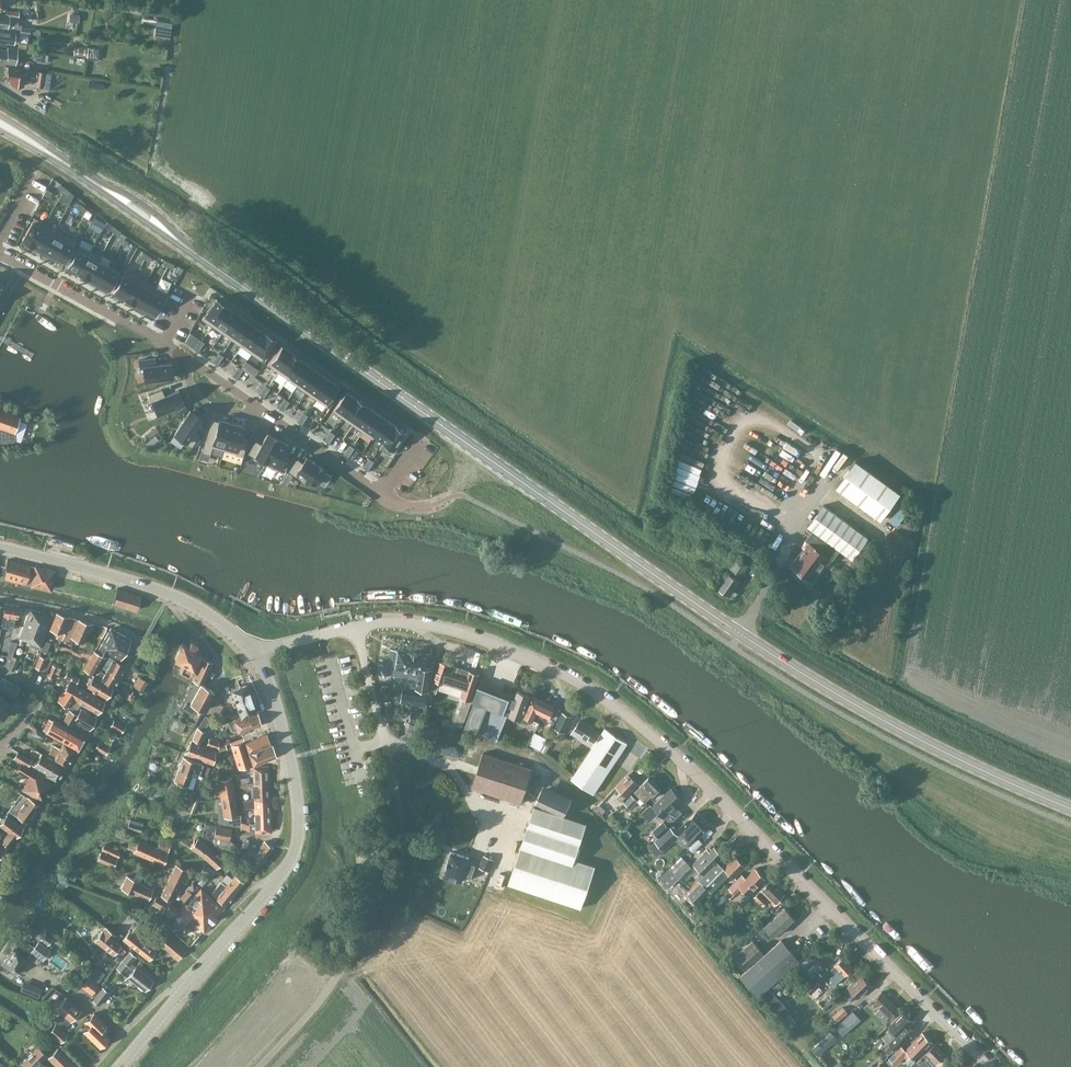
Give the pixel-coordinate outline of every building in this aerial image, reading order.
[(1,5),(14,6),(15,0),(0,0),(0,11),(1,5)] [(144,17),(143,23),(155,24),(170,27),(172,15),(157,13),(156,18),(144,17)] [(5,16),(0,15),(0,26),(7,27),(7,31),(15,32),(40,35),(40,29),(30,28),(20,26),(20,24),(17,23),(18,16),(5,15),(5,16)] [(4,31),(0,30),(0,42),(3,43),(3,42),(13,44),(15,33),(15,32),(7,31),(4,31)] [(136,34),(134,41),(156,46),(158,38),(136,34)] [(87,56),(86,59),(97,60),(98,54),(93,47),(75,45),(73,55),(87,56)] [(17,48),(7,47),(6,50),(0,49),(0,62),(6,63),(6,62),(21,64),(23,55),(25,56),(26,49),(17,48)] [(26,69),(26,68),(8,66),(6,78),(12,79),(11,84),(23,86),(24,77),(35,78),(34,87),(50,88),(52,72),(38,70),(38,69),(31,69),(26,69)] [(121,149),(135,155),(137,150),(123,144),(121,149)] [(34,246),(34,245),(33,245),(45,223),(34,218),(22,240),(34,246)] [(105,224),(95,218),(93,223),(102,228),(105,224)] [(33,245),(34,245),(43,250),(55,229),(45,223),(33,245)] [(55,229),(43,250),(54,256),(65,235),(55,229)] [(77,241),(65,235),(54,256),(65,262),(77,241)] [(67,266),(77,272),(89,251),(79,245),(67,266)] [(89,279),(89,278),(88,278),(97,261),(97,260),(98,261),(100,257),(89,251),(77,272),(77,273),(89,279)] [(88,278),(89,278),(98,283),(105,271),(108,266),(98,261),(97,260),(97,261),(88,278)] [(105,271),(98,283),(110,290),(119,273),(108,266),(105,271)] [(113,292),(123,297),(125,294),(135,276),(125,270),(113,292)] [(125,294),(123,297),(123,298),(134,304),(134,303),(145,282),(135,276),(125,294)] [(134,304),(144,309),(156,287),(146,282),(145,282),(134,303),(134,304)] [(156,287),(144,309),(155,315),(167,294),(156,287)] [(216,298),(202,318),(212,326),(226,306),(227,306),(216,298)] [(226,306),(212,326),(222,332),(235,313),(226,306)] [(235,313),(222,332),(231,339),(245,320),(235,313)] [(245,320),(231,339),(241,346),(255,326),(245,320)] [(255,326),(241,346),(251,353),(264,333),(255,326)] [(264,333),(251,353),(261,360),(275,340),(264,332),(264,333)] [(281,345),(267,364),(278,372),(291,352),(281,345)] [(291,352),(278,372),(287,378),(301,359),(302,358),(291,351),(291,352)] [(155,358),(138,359),(139,367),(142,367),(144,380),(172,377),(171,362),(155,364),(155,358)] [(301,359),(287,378),(297,385),(311,365),(301,359)] [(311,365),(297,385),(307,392),(320,372),(311,365)] [(320,372),(307,392),(316,399),(330,379),(320,372)] [(330,379),(316,399),(327,406),(340,386),(330,379)] [(161,389),(148,395),(151,401),(152,401),(157,414),(184,403),(178,390),(164,396),(161,389)] [(347,391),(333,410),(343,417),(357,398),(347,391)] [(357,398),(343,417),(353,424),(367,405),(368,404),(357,397),(357,398)] [(367,405),(353,424),(363,431),(376,411),(367,405)] [(13,439),(13,432),(14,432),(20,417),(0,410),(0,440),(13,439)] [(190,410),(174,433),(185,441),(185,442),(191,446),(199,434),(193,430),(202,417),(190,410)] [(376,411),(363,431),(373,438),(375,435),(375,434),(386,418),(376,411)] [(396,425),(386,418),(375,434),(375,435),(384,441),(396,425)] [(209,429),(202,451),(209,453),(212,446),(223,449),(231,423),(229,422),(221,420),(219,419),(218,421),(215,431),(209,429)] [(231,423),(223,449),(235,453),(235,454),(242,456),(247,440),(240,438),(243,427),(241,426),(241,425),(233,423),(231,423)] [(394,449),(406,432),(396,424),(396,425),(384,441),(384,442),(394,449)] [(255,441),(248,453),(254,456),(254,458),(265,464),(278,439),(267,433),(261,444),(255,441)] [(278,439),(265,464),(276,470),(277,469),(283,472),(290,460),(284,456),(289,446),(288,445),(288,444),(281,441),(278,440),(279,440),(278,439)] [(779,459),(780,456),(794,463),(796,458),(790,455),(794,448),(778,439),(770,454),(779,459)] [(367,453),(380,455),(382,447),(369,445),(367,453)] [(307,457),(303,463),(297,459),(289,470),(295,475),(299,470),(308,476),(316,482),(317,482),(326,470),(325,469),(317,464),(307,457)] [(899,497),(901,493),(855,460),(836,487),(882,520),(890,510),(894,513),(903,500),(899,497)] [(754,476),(761,465),(756,462),(749,472),(754,476)] [(766,475),(766,486),(781,486),(781,475),(766,475)] [(752,486),(749,491),(763,498),(766,492),(752,486)] [(757,505),(766,511),(772,502),(766,499),(762,505),(759,503),(757,505)] [(812,530),(839,550),(852,559),(868,537),(823,504),(807,526),(812,530)] [(755,530),(758,525),(742,516),(739,522),(755,530)] [(649,523),(647,537),(657,539),(659,524),(649,523)] [(831,560),(839,550),(812,530),(805,539),(800,546),(804,548),(791,565),(793,566),(793,569),(796,571),(799,571),(804,575),(804,577),(808,580),(810,579),(812,581),(829,558),(831,560)] [(730,569),(742,576),(749,564),(737,557),(730,569)] [(30,563),(30,565),(7,559),(3,577),(30,583),(30,585),(51,590),(56,569),(30,563)] [(867,566),(861,562),(861,561),(856,568),(862,573),(867,566)] [(732,598),(736,592),(733,590),(739,581),(727,573),(716,588),(732,598)] [(136,610),(141,596),(117,588),(113,602),(136,610)] [(834,604),(836,593),(825,592),(825,594),(818,593),(817,602),(826,603),(834,604)] [(3,616),(2,625),(11,626),(12,617),(17,618),(19,606),(5,604),(3,616)] [(39,649),(51,618),(30,610),(19,639),(31,643),(30,646),(39,649)] [(56,612),(49,628),(59,633),(58,638),(62,639),(71,618),(56,612)] [(84,642),(92,624),(73,618),(63,641),(70,645),(74,638),(84,642)] [(117,658),(130,639),(110,628),(96,652),(93,651),(91,654),(89,658),(83,668),(92,673),(101,658),(104,659),(105,656),(106,657),(108,654),(117,658)] [(10,640),(7,647),(14,650),(17,642),(10,640)] [(196,644),(190,641),(189,640),(186,646),(181,643),(173,657),(182,662),(177,670),(186,675),(199,653),(193,649),(196,644)] [(432,654),(397,649),(390,648),(387,674),(417,679),(415,689),(428,691),(432,669),(430,669),(432,654)] [(89,658),(91,654),(84,650),(81,655),(89,658)] [(11,655),(6,668),(14,671),(19,658),(11,655)] [(35,666),(47,671),(52,658),(46,656),(46,658),(39,655),(35,666)] [(116,661),(108,656),(102,666),(103,667),(119,676),(124,666),(116,661)] [(211,662),(202,657),(201,657),(190,680),(200,683),(211,662)] [(440,662),(431,690),(434,691),(433,693),(436,694),(439,682),(443,683),(443,684),(462,690),(460,697),(470,700),(476,683),(479,674),(448,664),(448,663),(442,661),(441,662),(440,662)] [(52,665),(48,676),(52,678),(54,671),(59,673),(61,668),(52,665)] [(113,687),(119,676),(103,667),(100,671),(96,677),(113,687)] [(68,670),(64,676),(75,684),(79,677),(68,670)] [(149,681),(139,675),(133,685),(144,691),(149,681)] [(113,687),(96,677),(93,676),(87,687),(106,698),(113,687)] [(19,688),(2,678),(0,681),(0,689),(14,697),(19,688)] [(73,699),(77,701),(84,689),(70,681),(58,699),(69,706),(73,699)] [(201,710),(211,691),(198,683),(197,685),(191,682),(178,707),(190,714),(195,706),(201,710)] [(240,717),(256,712),(246,683),(230,689),(240,717)] [(470,700),(462,726),(475,731),(496,740),(506,713),(508,714),(521,718),(529,695),(517,691),(515,697),(508,694),(508,696),(476,683),(470,700)] [(129,697),(132,691),(125,688),(122,693),(129,697)] [(97,713),(104,702),(84,689),(77,701),(81,703),(97,713)] [(425,706),(427,693),(402,689),(400,702),(425,706)] [(1,717),(2,718),(4,717),(3,716),(7,712),(9,713),(10,710),(7,710),(8,709),(13,709),(12,702),(7,703),(7,702),(9,701),(8,699),(7,700),(3,696),(3,694),(2,694),(2,695),(0,695),(0,717),(1,717)] [(553,706),(546,702),(545,704),(532,697),(527,707),(523,715),(531,719),(535,711),(541,714),(541,713),(547,716),(553,706)] [(391,701),(384,703),(386,714),(393,713),(391,701)] [(89,729),(95,718),(81,708),(77,714),(69,710),(63,719),(72,724),(74,720),(89,729)] [(230,730),(236,729),(237,731),(261,725),(257,712),(256,712),(240,717),(233,719),(227,721),(230,730)] [(409,721),(422,723),(424,713),(419,712),(419,715),(410,713),(409,721)] [(554,728),(563,732),(571,716),(562,712),(554,728)] [(204,716),(196,730),(203,732),(207,724),(211,726),(214,720),(204,716)] [(76,750),(84,738),(53,719),(46,732),(76,750)] [(114,720),(111,726),(122,733),(125,727),(114,720)] [(601,734),(594,729),(579,720),(571,734),(585,744),(591,748),(570,779),(593,794),(626,743),(604,728),(601,734)] [(420,726),(410,724),(409,733),(419,734),(420,726)] [(31,734),(47,743),(49,738),(48,738),(50,735),(35,726),(31,734)] [(215,750),(198,744),(203,732),(196,730),(191,742),(189,741),(184,754),(211,763),(215,750)] [(265,734),(252,739),(250,734),(241,737),(247,753),(269,745),(265,734)] [(535,736),(530,745),(540,750),(545,741),(535,736)] [(210,737),(207,746),(216,749),(219,741),(210,737)] [(249,764),(245,751),(241,738),(228,742),(237,768),(249,764)] [(95,747),(105,753),(109,747),(98,741),(95,747)] [(66,766),(75,751),(63,743),(60,749),(56,746),(49,757),(65,767),(66,766)] [(218,752),(227,749),(225,743),(224,744),(220,745),(218,746),(218,749),(218,752)] [(251,764),(274,756),(270,745),(247,753),(251,764)] [(13,758),(20,762),(27,767),(32,760),(18,751),(13,758)] [(65,767),(49,757),(41,753),(36,761),(34,765),(47,773),(45,776),(56,782),(65,767)] [(521,804),(532,769),(483,753),(472,788),(521,804)] [(203,765),(182,757),(178,769),(191,774),(190,775),(196,777),(198,774),(199,774),(203,765)] [(54,784),(27,767),(20,762),(15,769),(26,776),(22,783),(24,785),(21,789),(41,802),(54,784)] [(252,785),(268,784),(267,766),(251,767),(251,768),(249,768),(249,775),(251,775),(252,781),(252,783),(252,785)] [(178,769),(174,781),(177,782),(176,786),(185,789),(187,786),(192,788),(195,781),(196,777),(190,775),(191,774),(178,769)] [(202,783),(204,776),(199,774),(198,774),(196,777),(195,781),(202,783)] [(621,801),(626,796),(637,783),(628,774),(616,787),(621,791),(617,796),(621,801)] [(202,783),(197,797),(195,801),(201,800),(210,778),(204,776),(202,783)] [(219,798),(234,795),(230,777),(216,780),(219,798)] [(649,778),(634,792),(644,802),(659,788),(649,778)] [(197,797),(202,783),(195,781),(192,788),(190,794),(197,797)] [(269,799),(268,784),(252,785),(252,783),(248,783),(239,783),(239,786),(245,786),(245,789),(250,789),(251,800),(269,799)] [(522,841),(575,858),(586,823),(563,815),(572,797),(543,784),(534,802),(535,803),(534,806),(534,805),(522,841)] [(671,787),(652,805),(657,810),(656,811),(654,814),(658,818),(659,818),(661,816),(663,818),(664,817),(670,823),(682,812),(676,805),(682,800),(671,787)] [(27,823),(39,806),(26,796),(20,793),(6,812),(16,820),(18,816),(27,823)] [(223,817),(237,815),(234,795),(219,798),(223,817)] [(636,801),(637,800),(631,795),(624,802),(630,808),(636,801)] [(270,832),(269,813),(269,799),(251,800),(242,800),(242,807),(253,807),(254,826),(240,821),(241,827),(254,832),(254,833),(270,832)] [(602,814),(605,811),(600,805),(596,809),(602,814)] [(659,837),(648,847),(656,856),(681,833),(690,842),(694,838),(700,832),(708,825),(699,815),(696,812),(675,832),(670,827),(659,837)] [(23,827),(7,814),(0,823),(0,825),(6,830),(9,831),(7,834),(1,841),(8,847),(23,827)] [(127,829),(140,832),(143,822),(129,818),(127,829)] [(425,828),(433,830),(436,822),(428,819),(425,828)] [(659,837),(670,827),(663,820),(653,830),(659,837)] [(204,823),(201,836),(213,841),(215,826),(215,825),(204,823)] [(624,825),(619,830),(622,834),(628,829),(624,825)] [(228,840),(230,828),(215,826),(213,841),(226,851),(233,844),(229,840),(228,840)] [(215,843),(211,848),(197,838),(190,847),(203,856),(214,867),(228,855),(215,843)] [(158,849),(150,845),(139,840),(134,853),(163,865),(169,848),(164,846),(164,847),(159,845),(158,849)] [(254,871),(272,848),(264,841),(259,847),(252,842),(243,855),(250,860),(246,865),(254,871)] [(508,884),(581,908),(595,865),(575,858),(522,841),(508,884)] [(103,844),(100,850),(117,857),(119,851),(103,844)] [(710,868),(716,862),(722,856),(713,847),(709,852),(707,850),(701,855),(707,861),(704,863),(710,868)] [(100,851),(96,859),(113,866),(116,858),(100,851)] [(469,858),(451,852),(443,876),(461,882),(464,875),(468,876),(472,865),(467,863),(469,858)] [(489,872),(494,859),(483,855),(478,867),(489,872)] [(704,863),(707,861),(701,855),(691,865),(680,855),(658,878),(669,888),(679,878),(683,882),(696,868),(703,875),(710,868),(704,863)] [(729,875),(733,878),(745,866),(735,856),(723,868),(716,862),(710,868),(703,875),(698,880),(700,882),(690,891),(687,894),(697,905),(710,891),(711,893),(729,875)] [(227,863),(222,868),(225,871),(230,865),(227,863)] [(187,882),(192,872),(176,864),(161,895),(172,900),(176,892),(181,881),(184,882),(185,881),(187,882)] [(200,872),(210,876),(214,869),(203,865),(200,872)] [(740,888),(748,896),(765,878),(756,868),(745,878),(741,874),(728,888),(729,889),(724,894),(729,899),(734,894),(740,888)] [(211,894),(227,905),(244,882),(234,875),(226,885),(221,881),(211,894)] [(148,900),(152,890),(138,884),(139,881),(125,876),(121,889),(148,900)] [(187,903),(200,888),(193,881),(180,897),(187,903)] [(768,900),(773,905),(783,896),(768,881),(759,890),(753,897),(749,900),(753,904),(757,901),(762,906),(768,900)] [(205,930),(224,908),(200,888),(187,903),(182,909),(180,911),(203,930),(205,930)] [(182,909),(179,907),(157,894),(151,904),(173,917),(174,914),(176,916),(180,911),(182,909)] [(758,930),(768,940),(780,929),(780,930),(794,918),(785,908),(771,920),(770,920),(758,930)] [(173,923),(169,928),(174,932),(178,927),(173,923)] [(155,951),(140,939),(146,932),(135,925),(131,930),(129,929),(121,939),(129,944),(149,960),(155,951)] [(119,957),(124,951),(119,946),(120,944),(112,937),(114,934),(105,927),(103,930),(102,930),(94,940),(112,954),(113,953),(119,957)] [(177,959),(187,949),(167,930),(157,943),(177,959)] [(53,937),(46,932),(41,938),(48,944),(53,937)] [(34,947),(22,938),(3,965),(16,974),(28,957),(27,956),(31,951),(42,960),(50,950),(38,942),(34,947)] [(745,970),(765,953),(753,940),(733,957),(745,970)] [(776,980),(799,960),(781,940),(765,954),(765,953),(745,970),(739,975),(757,996),(771,984),(776,980)] [(58,964),(62,959),(51,951),(48,955),(58,964)] [(153,980),(136,966),(131,962),(136,956),(130,951),(117,967),(145,990),(153,980)] [(809,980),(819,970),(828,962),(819,952),(811,960),(809,959),(805,955),(799,960),(800,961),(799,962),(803,967),(800,970),(809,980)] [(829,979),(835,985),(853,967),(843,956),(834,965),(834,966),(831,969),(835,974),(829,979)] [(106,974),(95,966),(81,986),(91,993),(106,974)] [(31,981),(35,973),(25,968),(21,976),(31,981)] [(872,985),(868,981),(861,974),(847,986),(857,997),(862,992),(863,993),(872,985)] [(823,991),(818,986),(820,984),(815,979),(805,988),(810,994),(814,998),(818,995),(823,991)] [(776,980),(771,984),(776,990),(781,986),(776,980)] [(35,987),(32,994),(39,996),(41,989),(35,987)] [(99,991),(92,1000),(98,1004),(106,995),(99,991)] [(892,1019),(900,1010),(881,992),(877,995),(873,999),(880,1007),(874,1013),(883,1022),(889,1016),(892,1019)] [(81,1011),(69,1000),(65,997),(53,1011),(57,1015),(52,1020),(45,1028),(49,1031),(60,1042),(67,1035),(63,1030),(68,1024),(69,1024),(81,1011)] [(842,1006),(832,1015),(837,1021),(847,1012),(842,1006)] [(834,1026),(843,1035),(845,1033),(861,1019),(853,1010),(834,1026)] [(99,1047),(108,1037),(98,1027),(103,1022),(93,1012),(84,1021),(89,1026),(83,1031),(99,1047)] [(892,1021),(888,1025),(890,1027),(888,1028),(889,1030),(895,1037),(894,1038),(889,1043),(889,1044),(894,1049),(898,1045),(900,1044),(907,1036),(903,1032),(910,1026),(912,1023),(901,1012),(897,1016),(892,1021)] [(789,1014),(782,1020),(789,1029),(796,1024),(789,1014)] [(52,1020),(48,1016),(41,1024),(45,1028),(52,1020)] [(921,1053),(932,1042),(922,1032),(913,1041),(913,1042),(905,1050),(901,1046),(888,1058),(896,1065),(905,1056),(908,1058),(911,1056),(915,1060),(921,1053)] [(889,1044),(884,1049),(889,1054),(894,1049),(889,1044)] [(915,1062),(921,1066),(932,1066),(945,1054),(934,1044),(915,1062)] [(22,1063),(25,1066),(49,1066),(46,1065),(41,1060),(46,1054),(39,1046),(22,1063)] [(62,1051),(58,1048),(49,1057),(59,1066),(77,1066),(62,1051)]
